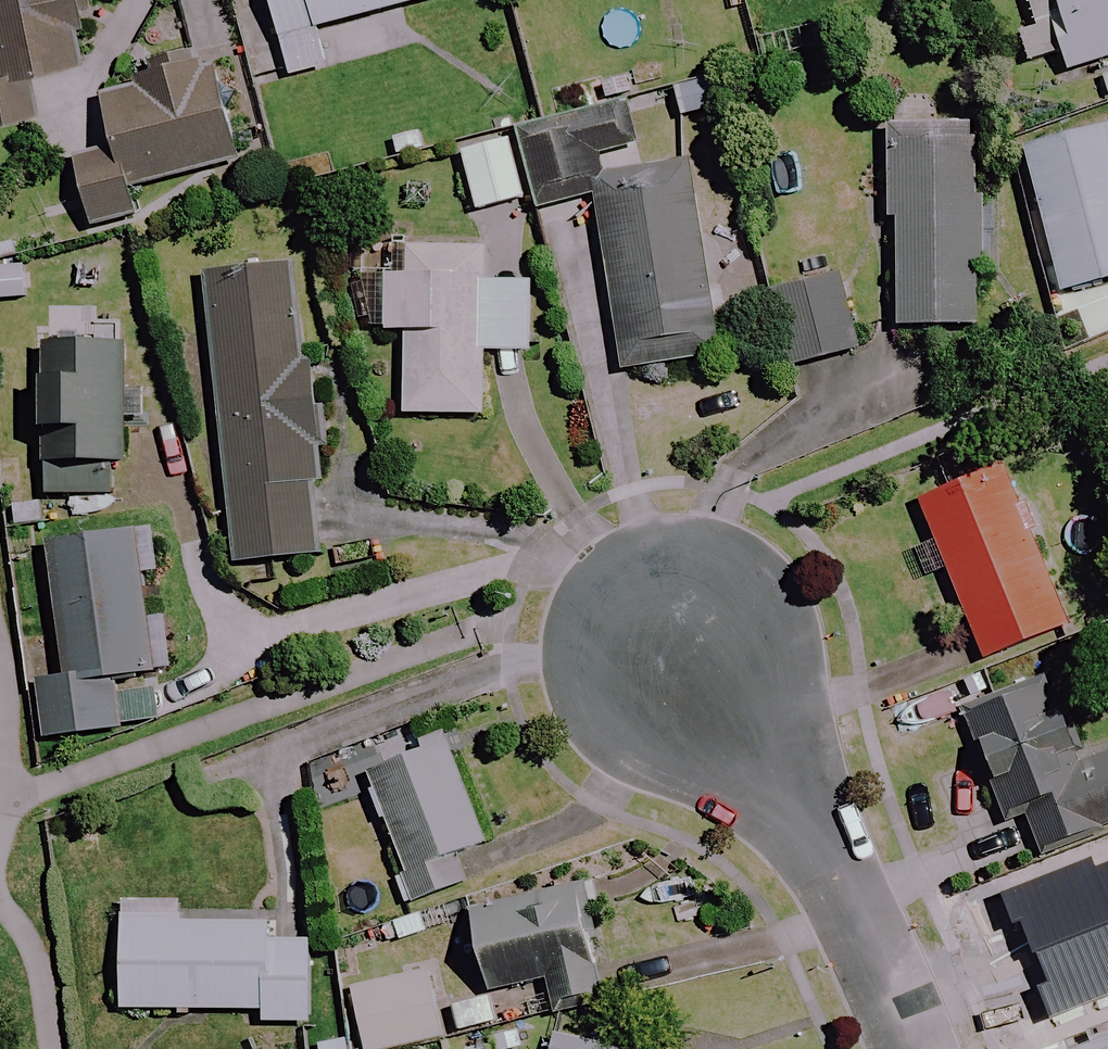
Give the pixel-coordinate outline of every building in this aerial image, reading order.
[(87,0),(0,0),(0,124),(35,118),(28,75),(81,65),(75,32),(92,27),(87,0)] [(294,76),(327,68),(317,30),(432,0),(274,0),(294,76)] [(1039,27),(1022,33),(1031,64),(1065,54),(1070,72),(1107,60),(1107,0),(1031,0),(1039,27)] [(246,161),(220,51),(145,69),(149,86),(104,97),(117,152),(77,162),(92,227),(139,216),(132,187),(246,161)] [(725,107),(716,78),(674,91),(683,120),(725,107)] [(604,153),(634,148),(627,107),(518,127),(535,218),(592,207),(623,376),(723,358),(690,181),(612,196),(604,153)] [(980,134),(893,134),(892,218),(902,218),(901,327),(979,327),(980,134)] [(528,200),(513,138),(465,150),(480,212),(528,200)] [(487,247),(412,248),(412,276),(388,276),(388,333),(406,333),(407,417),(487,416),(486,353),(534,352),(533,283),(488,284),(487,247)] [(295,262),(207,272),(240,578),(328,568),(295,262)] [(858,352),(840,281),(775,297),(793,369),(858,352)] [(95,324),(95,310),(48,310),(48,496),(113,496),(113,461),(124,461),(124,324),(95,324)] [(1069,626),(1007,469),(924,502),(986,659),(1069,626)] [(156,672),(139,523),(52,534),(70,681),(43,685),(49,737),(121,729),(115,677),(156,672)] [(1049,677),(966,709),(1008,819),(1025,812),(1041,853),(1107,827),(1107,755),(1083,765),(1049,677)] [(489,845),(454,746),(372,776),(418,902),(465,885),(455,857),(489,845)] [(1079,929),(1075,887),(1010,893),(1014,935),(1079,929)] [(491,992),(551,982),(554,1000),(598,993),(582,889),(477,906),(491,992)] [(184,922),(185,901),(127,899),(123,1007),(264,1012),(264,1024),(311,1026),(314,944),(271,943),(272,925),(184,922)] [(1065,935),(1068,1032),(1107,1031),(1107,933),(1065,935)] [(430,973),(356,989),(369,1048),(391,1048),(443,1038),(430,973)]
